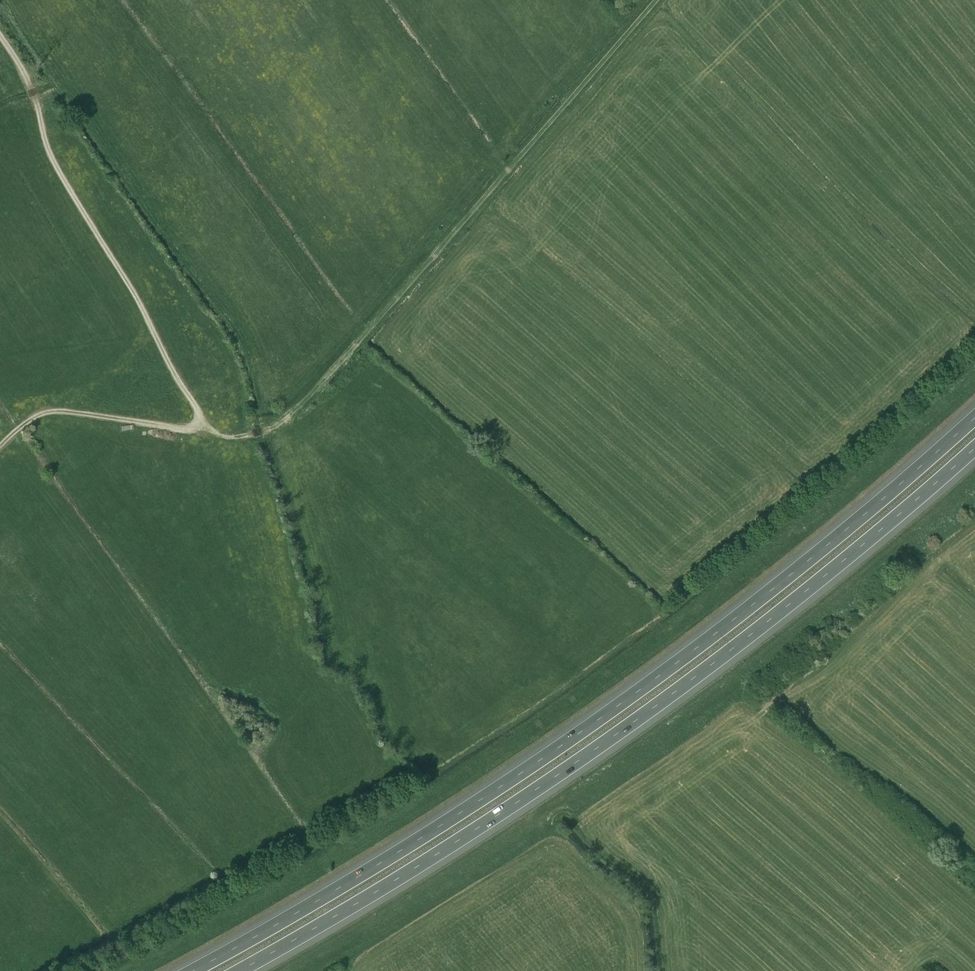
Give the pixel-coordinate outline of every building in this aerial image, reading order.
[(47,426),(57,419),(54,414),(44,422),(47,426)]
